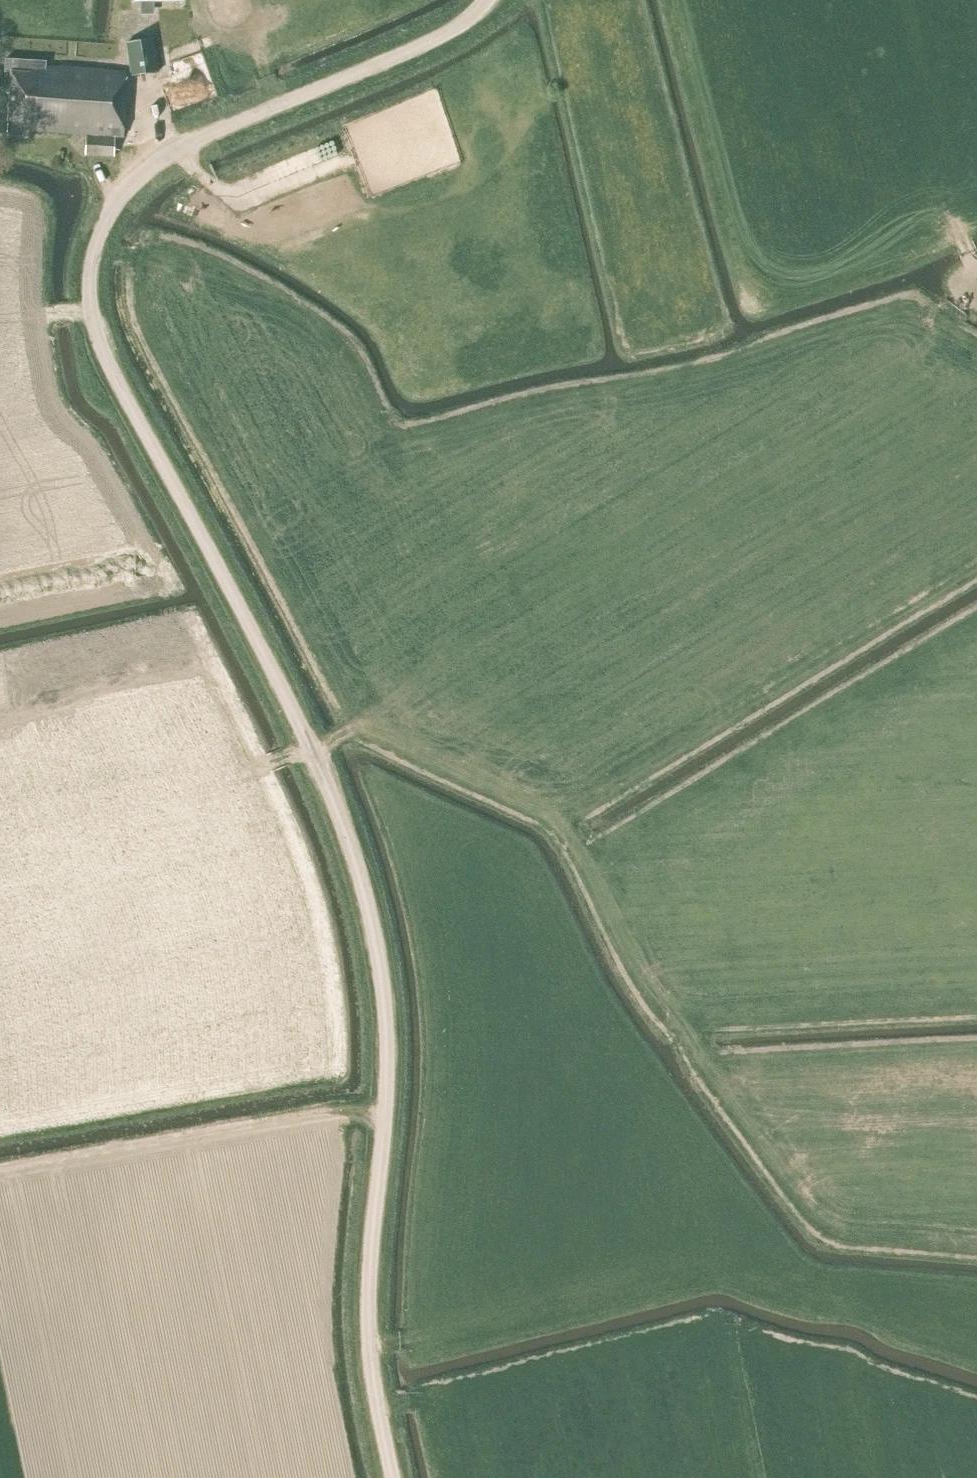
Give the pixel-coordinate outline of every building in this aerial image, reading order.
[(134,0),(141,0),(141,10),(151,10),(151,0),(153,0),(134,0)] [(133,76),(159,72),(154,39),(128,43),(133,76)] [(123,137),(124,112),(127,73),(36,68),(37,62),(5,61),(4,74),(11,75),(8,123),(33,124),(32,133),(85,135),(85,155),(114,156),(115,136),(123,137)] [(186,202),(181,217),(192,221),(198,206),(186,202)]
